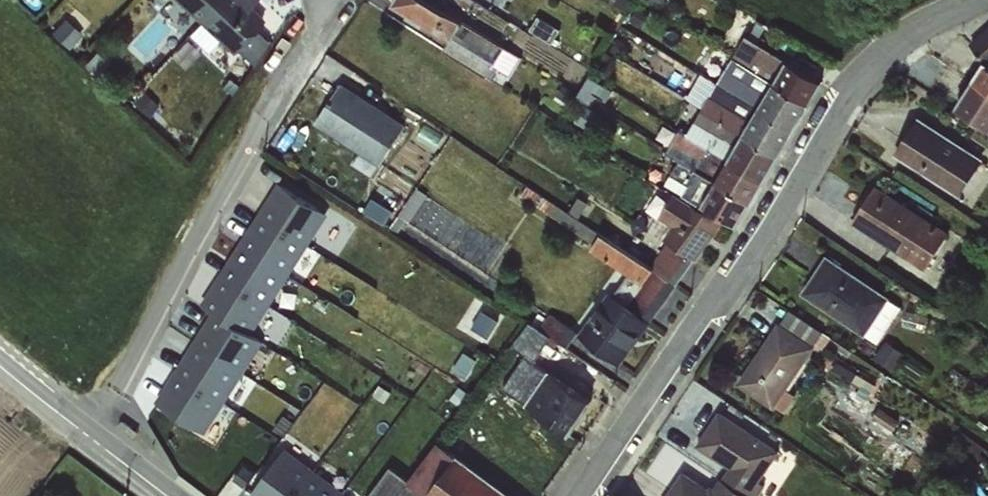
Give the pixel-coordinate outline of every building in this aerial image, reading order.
[(222,35),(257,61),(275,37),(262,27),(271,15),(256,4),(258,0),(182,0),(205,17),(194,33),(213,47),(222,35)] [(403,4),(456,35),(448,49),(507,83),(524,53),(469,21),(473,14),(460,7),(464,0),(406,0),(403,4)] [(745,31),(697,131),(684,125),(673,147),(686,154),(672,183),(757,223),(829,70),(745,31)] [(961,108),(987,121),(987,53),(961,108)] [(341,89),(317,129),(383,169),(407,129),(341,89)] [(896,159),(968,203),(987,170),(987,164),(919,122),(896,159)] [(445,156),(419,195),(451,216),(477,176),(445,156)] [(403,187),(414,195),(426,178),(415,170),(403,187)] [(268,326),(332,204),(278,175),(209,305),(213,307),(163,402),(217,430),(271,327),(268,326)] [(878,187),(853,227),(928,275),(954,236),(878,187)] [(594,250),(627,269),(589,334),(578,328),(569,343),(596,358),(602,348),(628,363),(655,316),(658,318),(719,214),(679,190),(665,214),(679,222),(657,260),(606,231),(594,250)] [(828,261),(804,299),(881,349),(905,311),(828,261)] [(790,305),(741,381),(787,411),(798,395),(789,389),(827,329),(790,305)] [(536,320),(519,342),(536,356),(554,335),(536,320)] [(889,345),(877,361),(897,375),(909,359),(889,345)] [(581,430),(601,392),(527,354),(507,391),(581,430)] [(912,362),(904,373),(920,385),(928,374),(912,362)] [(772,484),(766,480),(787,446),(723,408),(700,445),(732,465),(718,487),(687,468),(670,495),(765,495),(772,484)] [(443,437),(415,476),(396,463),(372,495),(527,495),(443,437)] [(254,495),(344,495),(350,488),(289,446),(254,495)]
